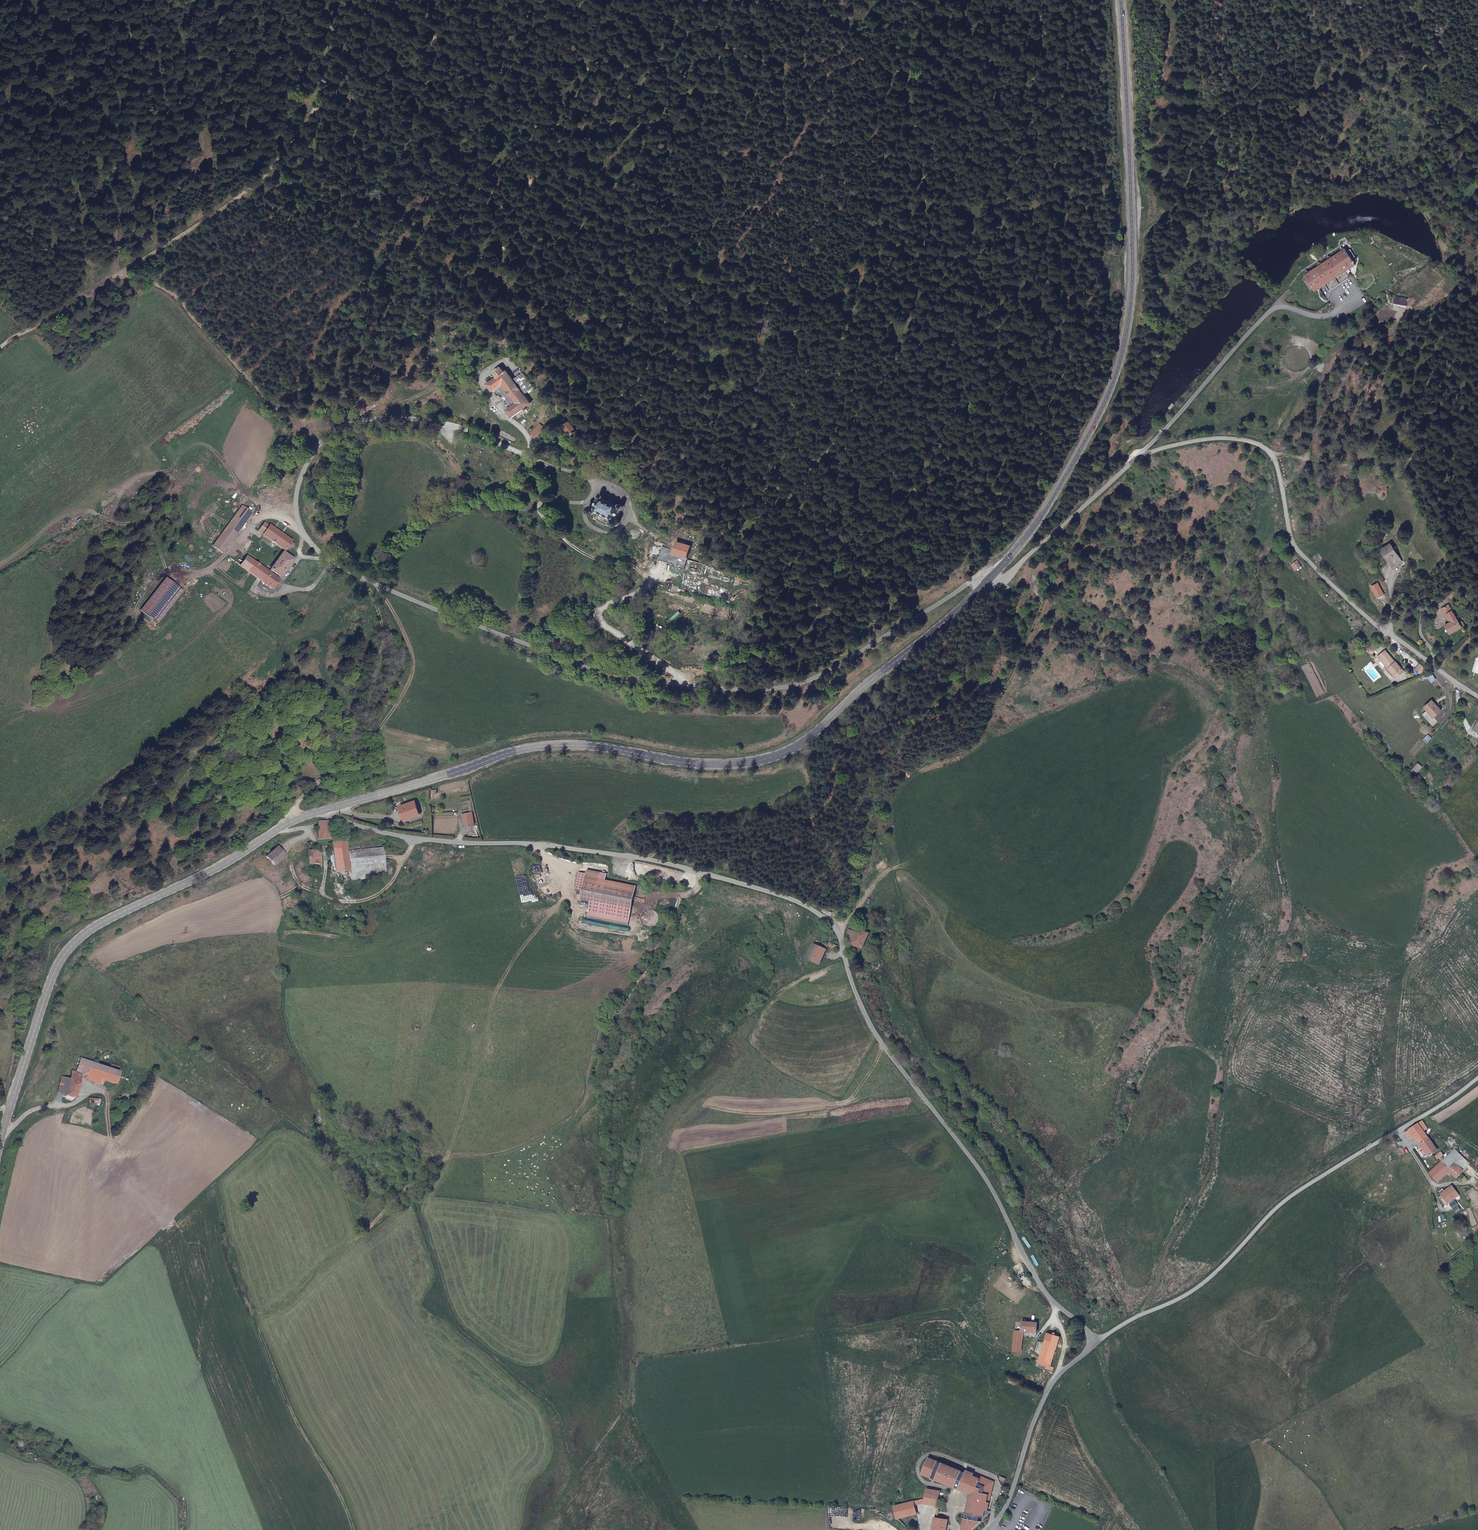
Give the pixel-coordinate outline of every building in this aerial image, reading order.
[(1323,286),(1354,266),(1352,263),(1355,260),(1349,250),(1345,253),(1344,251),(1304,277),(1314,292),(1323,286)] [(1357,271),(1354,266),(1323,286),(1326,290),(1357,271)] [(531,402),(507,371),(505,372),(501,368),(494,373),(497,378),(488,385),(494,392),(503,386),(516,404),(507,411),(512,418),(523,410),(522,409),(531,402)] [(524,372),(516,379),(527,393),(536,386),(524,372)] [(565,426),(565,427),(572,435),(577,431),(570,422),(569,423),(568,422),(564,424),(565,426)] [(499,431),(495,437),(508,444),(511,440),(504,436),(505,435),(499,431)] [(604,496),(601,494),(599,497),(600,498),(596,506),(593,506),(591,506),(590,507),(589,509),(589,511),(589,513),(591,514),(592,514),(595,514),(597,512),(612,520),(611,522),(612,524),(615,526),(617,526),(619,525),(621,523),(621,520),(620,519),(618,517),(622,509),(623,510),(624,507),(621,505),(620,507),(604,498),(604,496)] [(236,533),(251,512),(241,506),(226,526),(236,533)] [(266,522),(265,523),(260,531),(264,534),(263,535),(284,551),(292,541),(271,525),(270,525),(266,522)] [(236,533),(226,526),(212,546),(221,553),(236,533)] [(688,546),(676,543),(675,554),(685,556),(688,546)] [(1403,558),(1394,545),(1386,550),(1394,563),(1403,558)] [(270,571),(274,574),(274,573),(281,578),(293,561),(283,553),(270,571)] [(273,575),(274,574),(270,571),(270,572),(248,556),(243,562),(240,560),(237,563),(244,568),(272,589),(279,580),(273,575)] [(1301,560),(1295,564),(1298,569),(1304,565),(1301,560)] [(180,592),(163,578),(138,609),(155,623),(180,592)] [(1446,591),(1453,596),(1456,591),(1450,586),(1446,591)] [(1451,632),(1463,624),(1465,623),(1463,619),(1460,621),(1450,603),(1444,606),(1450,618),(1452,617),(1453,620),(1451,620),(1446,623),(1451,632)] [(1393,671),(1402,666),(1399,662),(1397,662),(1388,650),(1382,655),(1391,664),(1388,666),(1393,671)] [(1391,664),(1382,655),(1380,657),(1388,666),(1391,664)] [(1405,669),(1402,666),(1393,671),(1397,676),(1405,669)] [(1407,673),(1405,669),(1397,676),(1400,679),(1407,673)] [(1425,709),(1434,719),(1442,712),(1432,702),(1425,709)] [(1419,762),(1413,770),(1417,774),(1424,766),(1419,762)] [(415,802),(400,806),(404,819),(418,815),(415,802)] [(474,824),(472,812),(461,814),(464,826),(474,824)] [(383,849),(347,850),(346,838),(331,839),(331,822),(328,821),(323,822),(317,822),(317,841),(329,839),(329,841),(331,841),(332,850),(329,851),(330,856),(333,856),(334,864),(329,864),(330,873),(339,872),(343,872),(348,871),(349,876),(351,876),(351,880),(385,877),(383,849)] [(311,843),(307,843),(309,864),(320,865),(320,850),(312,850),(311,843)] [(276,850),(265,860),(273,868),(284,858),(276,850)] [(631,912),(636,888),(600,880),(601,873),(588,870),(581,900),(631,912)] [(851,944),(864,949),(870,934),(868,933),(857,928),(856,932),(851,944)] [(850,930),(845,942),(851,944),(856,932),(850,930)] [(828,944),(815,940),(807,958),(820,964),(828,944)] [(104,1080),(114,1084),(118,1072),(80,1058),(75,1072),(74,1075),(82,1078),(99,1085),(100,1084),(102,1079),(104,1080)] [(69,1080),(80,1083),(82,1078),(74,1075),(75,1072),(71,1071),(69,1079),(69,1080)] [(57,1092),(65,1094),(69,1080),(69,1079),(61,1077),(57,1092)] [(64,1098),(71,1100),(76,1097),(80,1083),(69,1080),(65,1094),(64,1098)] [(1430,1156),(1438,1149),(1424,1130),(1420,1125),(1419,1124),(1411,1130),(1412,1132),(1430,1156)] [(1463,1169),(1471,1163),(1457,1148),(1446,1159),(1453,1167),(1456,1163),(1463,1169)] [(1464,1170),(1463,1169),(1456,1163),(1453,1167),(1446,1159),(1445,1160),(1432,1173),(1440,1181),(1451,1172),(1458,1178),(1464,1170)] [(1445,1191),(1443,1193),(1450,1203),(1460,1195),(1453,1185),(1447,1190),(1444,1187),(1443,1188),(1444,1190),(1445,1191)] [(1022,1332),(1038,1333),(1038,1323),(1023,1322),(1022,1331),(1022,1332)] [(1022,1332),(1022,1331),(1014,1331),(1013,1352),(1021,1353),(1022,1332)] [(1061,1338),(1047,1333),(1038,1364),(1048,1366),(1047,1369),(1054,1371),(1054,1369),(1051,1368),(1061,1338)] [(963,1529),(964,1529),(972,1529),(981,1522),(978,1521),(979,1517),(983,1518),(990,1511),(988,1508),(996,1478),(968,1468),(967,1471),(964,1470),(964,1469),(945,1462),(945,1463),(940,1461),(929,1457),(928,1460),(927,1460),(925,1465),(924,1470),(924,1471),(923,1475),(939,1481),(964,1491),(967,1494),(969,1495),(970,1498),(970,1501),(967,1511),(969,1512),(967,1519),(965,1519),(963,1529)] [(926,1498),(925,1503),(937,1506),(937,1508),(940,1508),(941,1500),(939,1499),(940,1491),(928,1489),(926,1498)] [(915,1501),(895,1505),(898,1519),(917,1514),(916,1505),(915,1501)] [(934,1518),(932,1529),(947,1529),(949,1520),(934,1518)]
